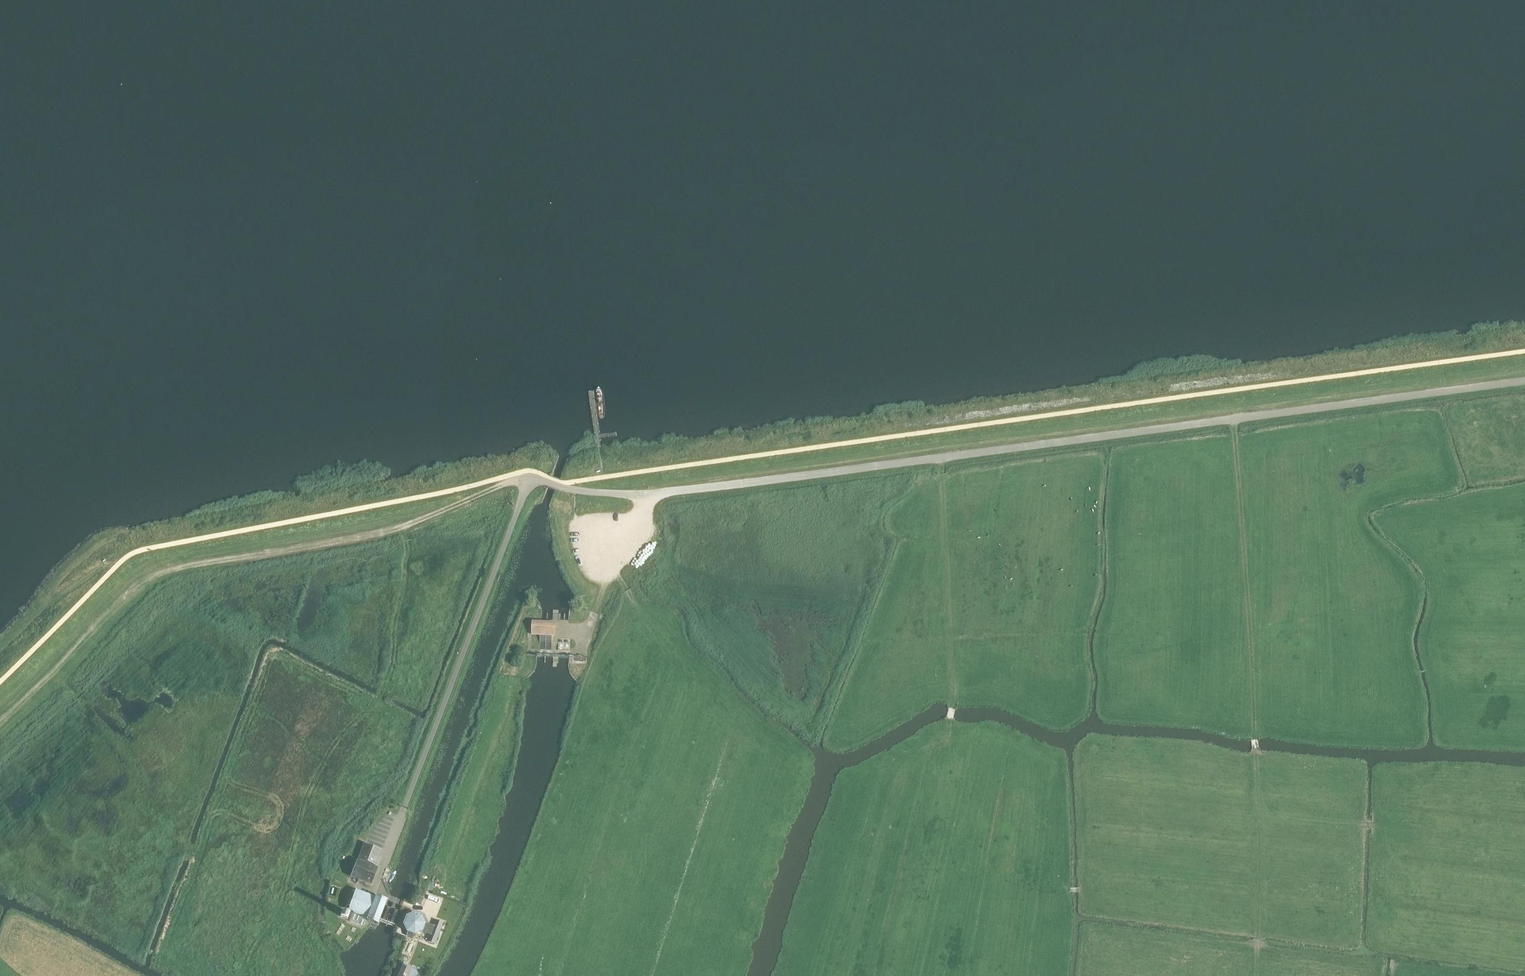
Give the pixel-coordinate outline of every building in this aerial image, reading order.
[(555,637),(556,622),(533,621),(532,636),(555,637)] [(371,884),(377,869),(374,868),(381,852),(364,845),(358,861),(352,877),(358,879),(371,884)] [(366,920),(378,924),(387,900),(376,896),(375,897),(355,889),(348,910),(351,911),(348,918),(364,924),(366,920)] [(435,944),(443,923),(435,919),(433,925),(425,922),(422,916),(414,912),(406,916),(403,924),(407,932),(407,933),(406,936),(412,938),(413,934),(415,935),(422,932),(429,935),(427,941),(435,944)] [(393,975),(403,975),(407,965),(399,961),(393,975)]
